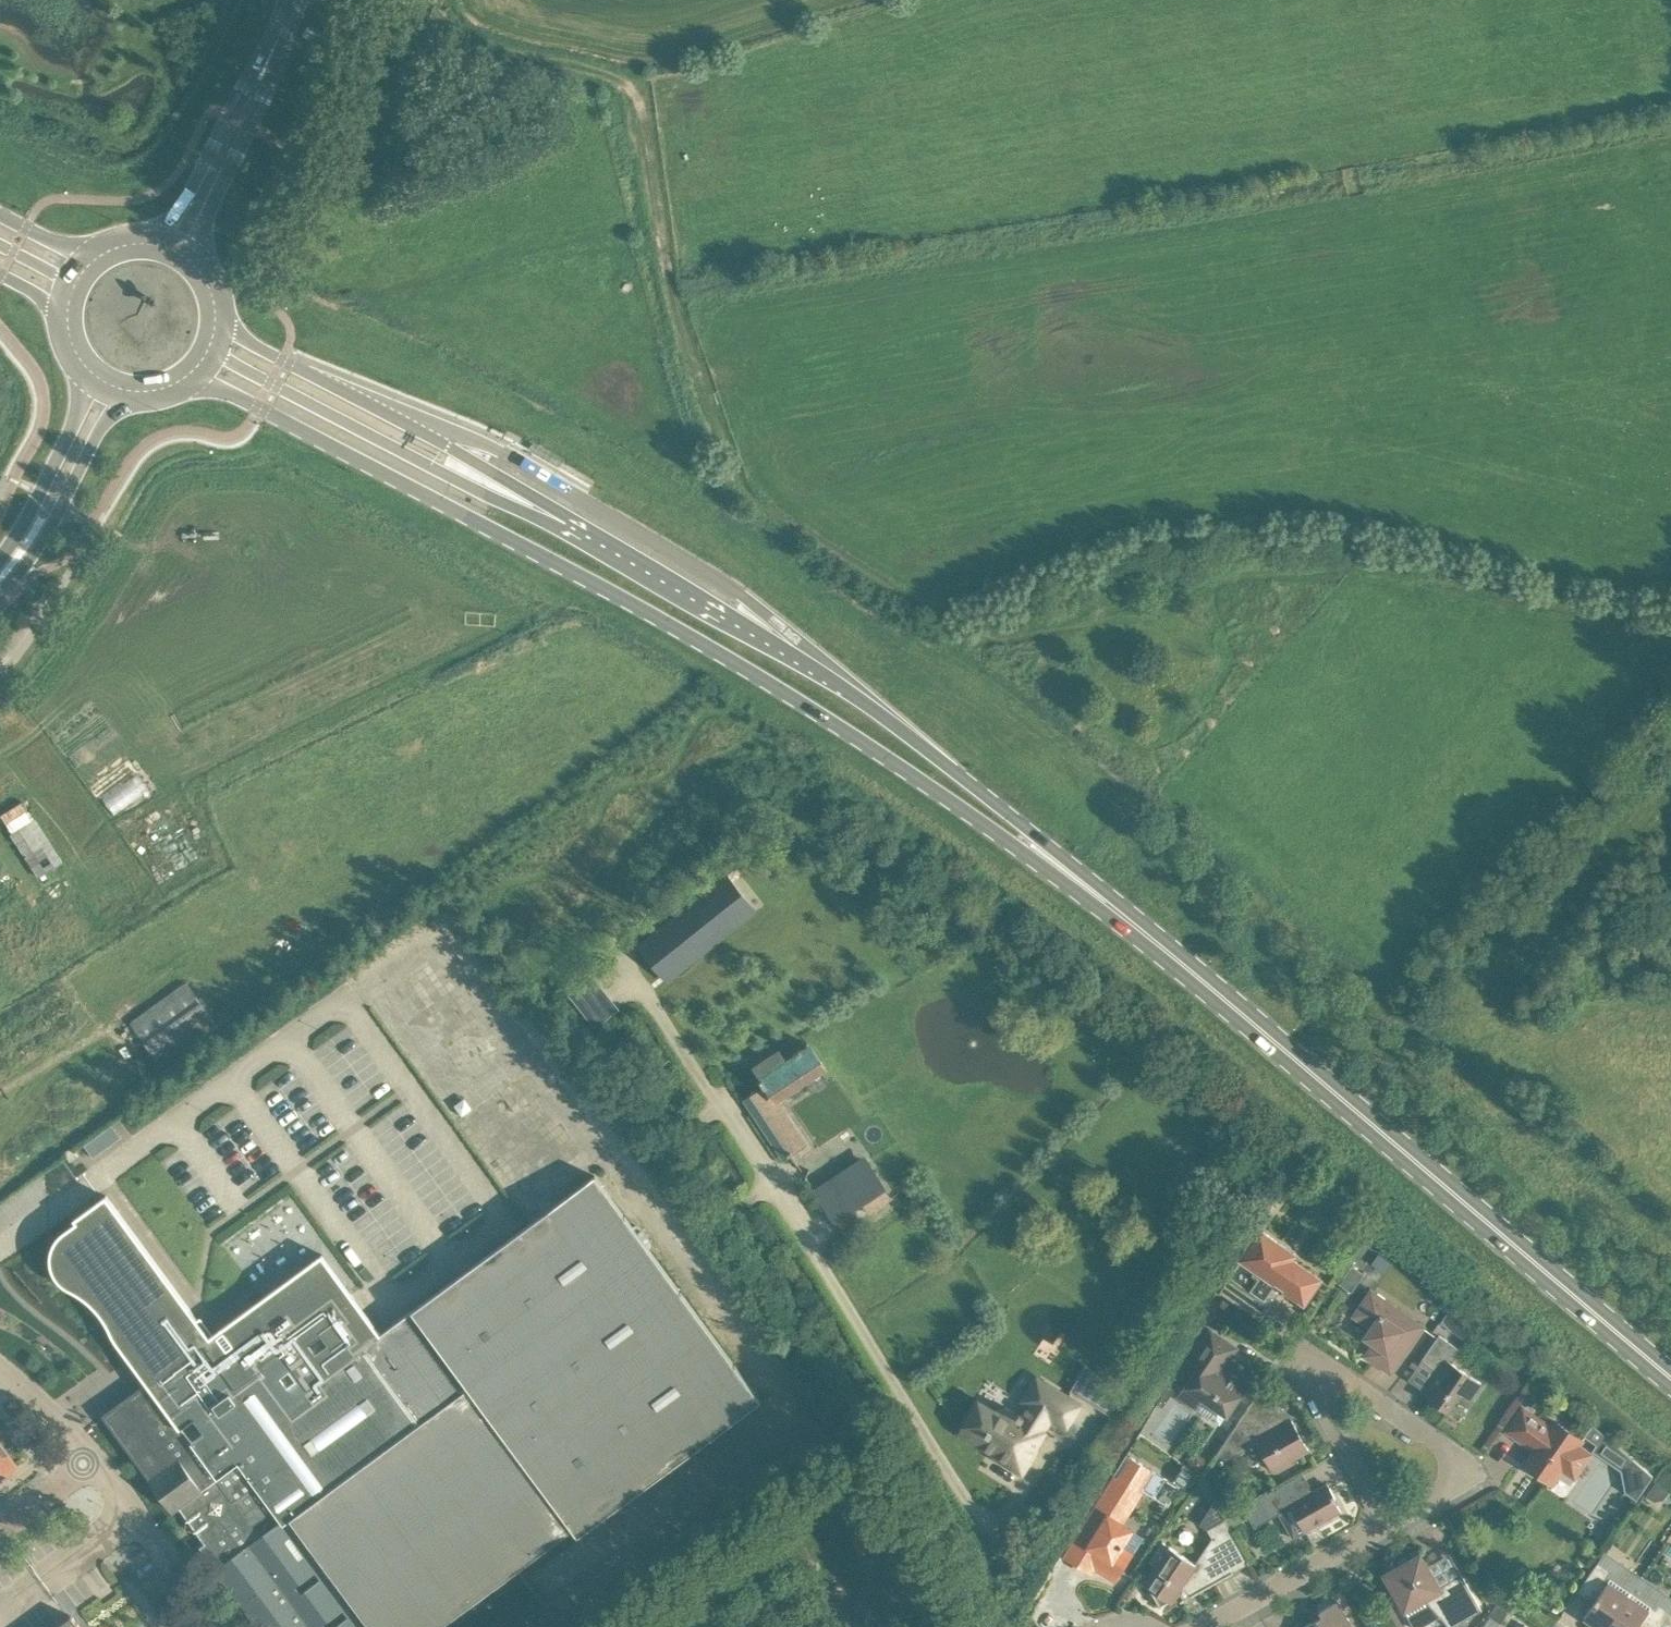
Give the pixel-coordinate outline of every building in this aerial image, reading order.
[(38,818),(12,835),(42,880),(68,863),(38,818)] [(739,871),(645,946),(660,964),(667,972),(672,967),(676,972),(700,953),(694,944),(707,933),(712,940),(748,912),(743,905),(757,893),(739,871)] [(591,975),(570,992),(579,1005),(601,987),(591,975)] [(190,978),(129,1021),(158,1061),(219,1018),(190,978)] [(764,1086),(745,1098),(785,1158),(803,1146),(780,1111),(774,1103),(826,1068),(813,1049),(810,1044),(786,1060),(780,1050),(755,1067),(762,1078),(760,1079),(764,1086)] [(112,1122),(81,1142),(92,1158),(122,1138),(112,1122)] [(866,1157),(817,1189),(839,1225),(890,1193),(866,1157)] [(595,1175),(381,1333),(356,1299),(358,1297),(326,1254),(214,1337),(112,1198),(48,1245),(126,1350),(133,1344),(157,1376),(103,1415),(174,1510),(177,1507),(204,1544),(200,1546),(202,1548),(245,1516),(241,1512),(261,1498),(283,1527),(290,1521),(369,1626),(511,1626),(544,1603),(525,1576),(579,1536),(578,1534),(761,1400),(595,1175)] [(1276,1283),(1304,1302),(1321,1278),(1293,1258),(1296,1253),(1260,1228),(1240,1258),(1241,1259),(1228,1277),(1229,1278),(1220,1291),(1260,1318),(1259,1318),(1260,1319),(1271,1303),(1270,1303),(1265,1299),(1276,1283)] [(1394,1261),(1380,1251),(1372,1262),(1386,1272),(1394,1261)] [(1366,1273),(1353,1263),(1339,1282),(1351,1292),(1366,1273)] [(1366,1355),(1380,1364),(1395,1342),(1407,1350),(1424,1325),(1372,1289),(1354,1315),(1371,1327),(1365,1336),(1374,1343),(1366,1355)] [(1448,1310),(1438,1324),(1454,1336),(1464,1321),(1448,1310)] [(1227,1415),(1247,1385),(1223,1368),(1238,1347),(1211,1328),(1185,1367),(1194,1373),(1179,1395),(1195,1406),(1201,1397),(1227,1415)] [(1421,1393),(1447,1411),(1460,1392),(1470,1399),(1481,1382),(1452,1362),(1461,1349),(1439,1334),(1422,1360),(1437,1370),(1421,1393)] [(1059,1391),(1039,1378),(1031,1390),(1051,1403),(1059,1391)] [(1171,1379),(1157,1402),(1163,1406),(1178,1384),(1171,1379)] [(1292,1418),(1290,1419),(1280,1412),(1284,1408),(1259,1391),(1217,1453),(1226,1460),(1253,1444),(1252,1443),(1256,1440),(1273,1470),(1277,1467),(1280,1471),(1292,1463),(1290,1460),(1309,1449),(1292,1418)] [(1042,1430),(1051,1415),(1038,1408),(1029,1423),(1023,1420),(1025,1416),(1019,1412),(1017,1415),(1004,1407),(1000,1414),(979,1401),(960,1431),(1000,1456),(1002,1453),(1025,1467),(1035,1451),(1033,1450),(1044,1432),(1042,1430)] [(1523,1405),(1506,1430),(1533,1449),(1523,1463),(1549,1481),(1559,1466),(1575,1477),(1592,1453),(1580,1445),(1583,1439),(1554,1419),(1550,1424),(1523,1405)] [(1637,1499),(1653,1475),(1593,1423),(1585,1434),(1598,1443),(1594,1449),(1622,1469),(1626,1492),(1637,1499)] [(16,1465),(0,1443),(0,1477),(16,1465)] [(1197,1449),(1188,1463),(1203,1472),(1212,1459),(1197,1449)] [(1116,1519),(1136,1487),(1123,1479),(1136,1459),(1131,1456),(1118,1476),(1116,1474),(1073,1543),(1085,1550),(1081,1557),(1117,1579),(1133,1554),(1122,1547),(1124,1544),(1123,1543),(1132,1529),(1116,1519)] [(1669,1490),(1657,1481),(1647,1495),(1654,1500),(1664,1498),(1669,1490)] [(1313,1490),(1311,1492),(1308,1486),(1285,1499),(1278,1486),(1243,1506),(1255,1526),(1279,1512),(1294,1537),(1305,1531),(1341,1510),(1334,1497),(1336,1496),(1328,1482),(1313,1490)] [(1178,1590),(1180,1591),(1185,1589),(1192,1593),(1191,1594),(1192,1595),(1233,1572),(1213,1536),(1212,1537),(1195,1562),(1164,1541),(1163,1540),(1149,1561),(1150,1562),(1150,1561),(1156,1565),(1144,1583),(1152,1588),(1152,1589),(1151,1590),(1160,1605),(1170,1600),(1171,1601),(1178,1590)] [(1384,1573),(1405,1610),(1415,1626),(1420,1626),(1440,1616),(1450,1626),(1482,1609),(1462,1573),(1440,1586),(1428,1565),(1421,1553),(1384,1573)] [(1642,1575),(1641,1575),(1640,1576),(1628,1568),(1618,1575),(1598,1561),(1578,1590),(1594,1602),(1584,1616),(1600,1626),(1606,1626),(1642,1575)] [(1642,1576),(1642,1575),(1606,1626),(1659,1626),(1670,1611),(1650,1597),(1653,1585),(1641,1577),(1642,1576)] [(1337,1600),(1319,1610),(1322,1615),(1300,1626),(1352,1626),(1337,1600)] [(1489,1615),(1501,1622),(1509,1611),(1497,1603),(1489,1615)] [(1670,1611),(1659,1626),(1670,1626),(1670,1611)] [(72,1615),(55,1626),(81,1626),(72,1615)]
